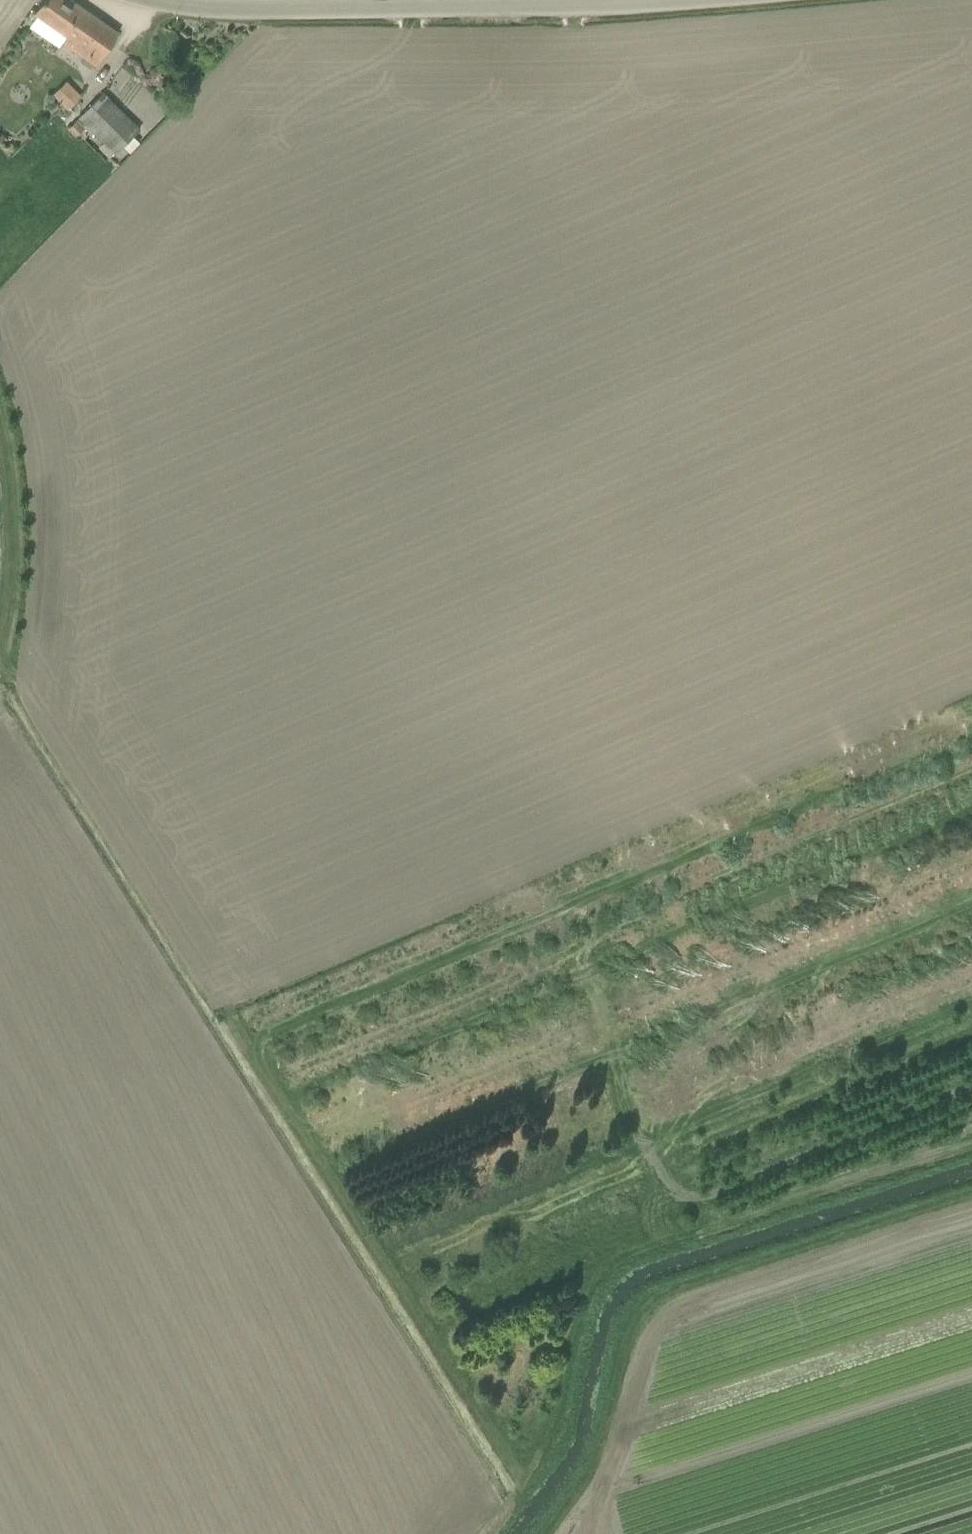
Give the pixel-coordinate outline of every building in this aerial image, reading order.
[(119,33),(72,0),(44,0),(35,13),(68,35),(63,42),(96,65),(119,33)] [(72,86),(59,99),(68,108),(81,95),(72,86)] [(133,135),(140,128),(139,128),(106,95),(105,93),(104,93),(104,92),(80,116),(105,141),(117,152),(123,145),(131,152),(140,142),(133,135)] [(84,128),(76,120),(68,129),(76,136),(84,128)]
